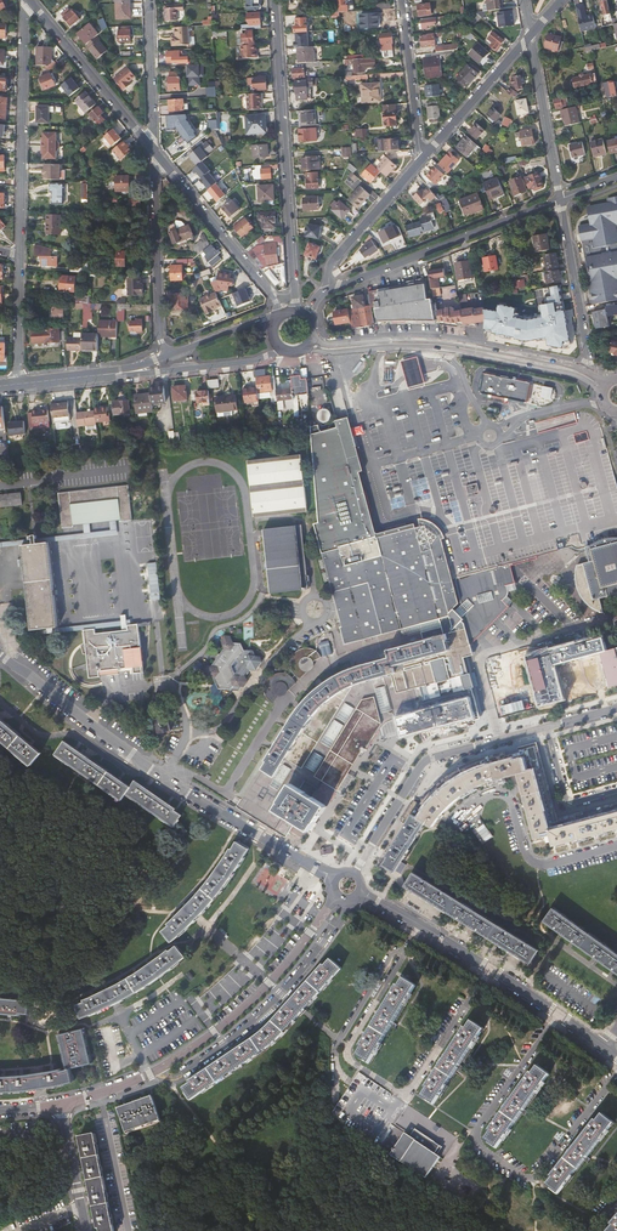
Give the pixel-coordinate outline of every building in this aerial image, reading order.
[(259,0),(247,0),(248,10),(260,9),(259,0)] [(338,2),(339,8),(339,13),(347,12),(346,0),(338,0),(338,2)] [(501,0),(486,0),(488,11),(496,10),(501,10),(500,4),(502,4),(501,0)] [(612,20),(609,8),(607,0),(605,0),(600,1),(604,16),(606,15),(607,21),(602,22),(602,24),(595,25),(596,29),(613,25),(612,20)] [(131,19),(131,11),(129,11),(129,4),(117,4),(117,20),(131,19)] [(165,8),(165,15),(166,21),(177,21),(177,11),(184,10),(184,4),(170,5),(170,8),(165,8)] [(432,15),(431,4),(419,5),(420,16),(432,15)] [(581,32),(596,29),(595,25),(592,14),(586,15),(584,4),(575,6),(581,32)] [(73,10),(71,12),(68,8),(61,14),(72,27),(81,20),(73,10)] [(500,27),(515,25),(513,11),(498,13),(500,27)] [(241,25),(241,30),(242,30),(253,29),(261,29),(260,12),(248,13),(249,25),(241,25)] [(379,27),(378,13),(360,15),(361,29),(379,27)] [(482,17),(476,13),(473,13),(472,13),(470,19),(475,24),(482,17)] [(98,20),(101,32),(107,27),(107,25),(104,18),(98,20)] [(296,19),(297,26),(294,26),(295,33),(296,33),(308,32),(307,18),(296,19)] [(436,20),(436,18),(421,19),(423,30),(427,29),(427,26),(437,25),(436,20)] [(88,44),(98,36),(100,34),(90,23),(79,33),(88,44)] [(131,42),(131,26),(119,27),(120,43),(131,42)] [(174,27),(175,36),(175,40),(171,40),(171,46),(189,45),(188,32),(193,32),(193,26),(174,27)] [(253,29),(242,30),(243,46),(242,46),(242,52),(240,54),(241,58),(242,59),(257,58),(257,53),(255,53),(255,49),(255,45),(254,45),(253,37),(253,29)] [(308,32),(296,33),(296,39),(297,39),(297,42),(294,43),(295,48),(297,48),(309,47),(308,32)] [(501,46),(499,45),(503,41),(493,32),(485,42),(497,51),(501,46)] [(382,50),(382,57),(394,57),(392,33),(380,34),(382,50)] [(436,46),(435,34),(428,34),(428,35),(420,36),(422,47),(427,47),(427,49),(431,49),(430,46),(436,46)] [(558,51),(562,37),(549,34),(545,48),(558,51)] [(101,39),(98,36),(88,44),(91,47),(96,52),(94,54),(99,59),(108,50),(100,40),(101,39)] [(470,54),(480,63),(489,54),(479,44),(470,54)] [(600,44),(585,48),(586,52),(601,49),(600,44)] [(614,51),(613,46),(608,48),(605,49),(607,59),(610,58),(616,57),(614,51)] [(36,62),(36,66),(49,66),(54,62),(51,60),(52,49),(50,47),(43,47),(43,49),(38,49),(38,62),(36,62)] [(297,48),(299,64),(305,63),(314,62),(313,47),(309,47),(297,48)] [(189,64),(189,57),(180,57),(180,51),(167,52),(168,63),(177,63),(177,64),(189,64)] [(445,55),(444,51),(443,51),(437,52),(432,53),(433,60),(425,61),(427,79),(441,77),(439,56),(445,55)] [(375,66),(374,58),(364,59),(348,60),(344,60),(344,65),(354,64),(354,73),(365,72),(365,67),(375,66)] [(60,65),(56,60),(54,62),(49,66),(53,71),(60,65)] [(203,65),(187,66),(188,86),(198,85),(197,75),(204,74),(203,65)] [(457,78),(468,86),(478,74),(468,65),(457,78)] [(125,91),(130,87),(127,84),(130,82),(136,77),(128,68),(115,79),(125,91)] [(306,78),(305,68),(293,69),(293,79),(306,78)] [(608,79),(606,68),(598,70),(601,80),(608,79)] [(45,90),(55,86),(50,73),(40,78),(45,90)] [(574,88),(591,84),(590,82),(593,82),(591,74),(572,78),(572,80),(571,80),(570,81),(570,82),(569,83),(569,84),(570,85),(571,86),(572,86),(574,86),(574,88)] [(512,85),(507,92),(513,97),(516,97),(519,94),(518,93),(520,90),(523,89),(522,84),(524,83),(523,78),(521,78),(520,75),(515,77),(515,79),(511,80),(512,85)] [(180,77),(178,77),(170,77),(168,77),(169,91),(181,90),(180,77)] [(266,77),(248,78),(248,85),(254,85),(254,91),(267,90),(266,77)] [(76,86),(74,83),(74,81),(72,78),(62,86),(70,97),(81,88),(78,84),(76,86)] [(307,101),(307,94),(308,94),(308,87),(311,86),(314,86),(314,79),(307,79),(307,80),(296,81),(296,95),(297,95),(297,101),(307,101)] [(613,81),(604,83),(608,98),(616,95),(613,81)] [(361,84),(363,103),(380,102),(380,91),(381,91),(380,83),(361,84)] [(425,86),(426,98),(441,97),(439,85),(425,86)] [(86,113),(96,104),(86,92),(76,101),(86,113)] [(247,95),(248,111),(261,110),(260,102),(260,100),(262,100),(261,94),(247,95)] [(7,110),(8,99),(0,98),(0,109),(7,110)] [(569,106),(568,98),(555,100),(556,108),(569,106)] [(184,111),(183,99),(169,100),(170,112),(184,111)] [(526,99),(515,101),(518,115),(529,113),(526,99)] [(430,122),(438,122),(438,118),(440,117),(438,101),(427,102),(429,119),(430,119),(430,122)] [(397,126),(396,104),(384,105),(385,127),(397,126)] [(49,112),(54,112),(54,107),(37,107),(37,123),(49,123),(49,112)] [(90,115),(99,125),(105,120),(101,115),(104,113),(99,107),(90,115)] [(501,114),(493,107),(487,115),(495,122),(501,114)] [(564,117),(566,126),(580,123),(576,107),(561,110),(563,118),(564,117)] [(300,111),(301,127),(307,126),(316,126),(315,110),(300,111)] [(177,128),(187,121),(187,115),(167,116),(168,130),(175,129),(177,128)] [(246,116),(247,119),(247,129),(247,134),(267,133),(266,124),(265,115),(246,116)] [(502,125),(508,127),(511,120),(505,117),(502,125)] [(85,124),(82,121),(74,129),(76,132),(85,124)] [(195,133),(196,133),(187,121),(177,128),(185,140),(186,140),(188,144),(189,143),(192,147),(200,141),(197,137),(198,137),(195,133)] [(485,131),(476,124),(468,133),(477,140),(485,131)] [(214,129),(211,131),(217,139),(219,137),(214,129)] [(310,129),(299,130),(300,142),(311,141),(310,129)] [(523,146),(534,144),(532,129),(520,131),(523,146)] [(121,139),(113,130),(104,137),(112,147),(121,139)] [(42,140),(41,151),(44,151),(43,154),(43,159),(57,159),(57,133),(44,132),(44,137),(44,140),(42,140)] [(467,157),(478,146),(466,136),(456,147),(467,157)] [(204,143),(201,139),(200,141),(192,147),(191,148),(194,152),(190,156),(198,166),(202,162),(208,158),(206,155),(213,149),(209,145),(212,142),(210,139),(204,143)] [(384,140),(385,152),(400,151),(399,139),(384,140)] [(602,156),(607,154),(603,139),(590,142),(594,156),(601,155),(602,156)] [(607,141),(611,154),(616,153),(616,139),(607,141)] [(112,152),(120,162),(132,152),(129,148),(130,147),(131,146),(129,144),(127,146),(124,142),(112,152)] [(569,145),(573,158),(586,155),(583,142),(569,145)] [(268,157),(268,145),(252,146),(253,158),(268,157)] [(450,152),(438,165),(448,174),(459,161),(450,152)] [(317,163),(317,156),(302,157),(303,171),(321,169),(321,163),(317,163)] [(386,157),(376,168),(386,177),(396,166),(386,157)] [(198,166),(192,171),(195,174),(197,173),(202,179),(209,173),(210,172),(202,162),(198,166)] [(59,180),(59,164),(45,164),(45,168),(43,170),(43,173),(45,174),(45,180),(47,180),(59,180)] [(354,173),(357,169),(351,164),(348,168),(354,173)] [(272,178),(271,165),(261,166),(261,169),(256,170),(257,179),(262,179),(272,178)] [(380,173),(371,165),(362,175),(371,183),(380,173)] [(427,177),(436,185),(444,176),(435,168),(427,177)] [(318,178),(318,172),(307,173),(307,178),(308,189),(319,188),(318,178)] [(524,178),(527,184),(531,183),(532,187),(534,189),(536,188),(537,190),(543,188),(542,186),(544,185),(539,172),(524,178)] [(216,184),(218,183),(209,173),(202,179),(200,180),(203,184),(204,183),(209,190),(216,184)] [(117,191),(130,191),(130,177),(116,177),(117,191)] [(516,195),(526,191),(521,177),(510,181),(516,195)] [(497,178),(479,185),(483,193),(487,191),(490,200),(504,194),(497,178)] [(52,204),(64,204),(64,184),(50,184),(50,192),(52,192),(52,204)] [(226,196),(216,184),(209,190),(218,202),(226,196)] [(259,202),(275,201),(274,185),(258,186),(259,202)] [(423,207),(439,195),(430,186),(425,190),(424,189),(415,197),(423,207)] [(370,196),(363,190),(355,199),(362,205),(370,196)] [(466,215),(471,213),(472,214),(484,210),(478,193),(460,200),(466,215)] [(228,195),(219,202),(222,206),(231,199),(228,195)] [(305,210),(319,209),(318,197),(304,198),(305,210)] [(585,258),(587,268),(588,268),(591,282),(589,282),(591,294),(593,294),(595,304),(616,300),(616,284),(615,272),(616,272),(616,251),(612,252),(606,224),(613,223),(614,227),(616,226),(616,197),(614,198),(607,200),(607,203),(588,207),(586,208),(589,224),(577,226),(580,241),(582,241),(585,258)] [(447,199),(441,201),(442,203),(445,210),(446,213),(451,211),(447,199)] [(231,217),(240,210),(237,206),(233,200),(232,200),(223,208),(226,212),(229,215),(231,217)] [(343,220),(351,210),(340,201),(338,203),(333,208),(332,210),(343,220)] [(442,203),(436,205),(439,212),(445,210),(442,203)] [(259,219),(263,219),(264,229),(276,228),(275,212),(259,213),(259,219)] [(407,227),(410,238),(422,234),(422,233),(435,229),(432,221),(436,219),(433,212),(427,214),(428,217),(420,219),(421,222),(407,227)] [(47,235),(61,235),(61,215),(47,215),(47,235)] [(243,237),(254,228),(246,218),(235,228),(243,237)] [(175,244),(194,237),(189,225),(186,227),(185,225),(182,222),(176,221),(175,225),(170,227),(170,232),(175,244)] [(613,223),(606,224),(612,252),(616,251),(616,242),(614,227),(613,223)] [(319,239),(321,226),(308,224),(307,228),(306,228),(306,233),(306,237),(319,239)] [(393,226),(387,229),(389,234),(382,238),(385,244),(398,237),(402,235),(399,229),(398,228),(395,225),(393,226)] [(198,243),(202,253),(204,251),(210,246),(205,234),(200,236),(202,241),(198,243)] [(536,252),(549,250),(547,234),(534,236),(536,252)] [(370,255),(370,256),(378,250),(371,241),(363,247),(364,248),(361,250),(355,256),(359,261),(365,258),(370,255)] [(277,248),(277,243),(262,244),(262,248),(258,248),(255,251),(262,260),(261,261),(263,265),(267,263),(268,267),(273,266),(279,265),(278,256),(280,256),(279,248),(277,248)] [(305,255),(317,259),(321,247),(310,243),(305,255)] [(52,258),(52,249),(35,244),(35,256),(41,256),(41,266),(58,267),(58,259),(52,258)] [(210,246),(204,251),(207,255),(205,256),(208,263),(209,262),(212,267),(221,259),(218,255),(219,254),(211,245),(210,246)] [(117,267),(126,267),(127,251),(118,251),(117,267)] [(544,255),(548,271),(559,269),(557,253),(544,255)] [(485,272),(498,269),(496,256),(483,258),(485,272)] [(472,278),(469,261),(455,263),(458,280),(472,278)] [(71,272),(76,273),(89,274),(89,262),(84,262),(84,268),(71,267),(71,272)] [(208,264),(197,268),(201,279),(202,278),(208,276),(211,275),(208,264)] [(172,281),(183,280),(182,265),(171,266),(172,281)] [(128,267),(128,275),(137,275),(137,267),(128,267)] [(444,269),(429,272),(432,290),(439,288),(440,288),(438,278),(445,277),(444,269)] [(562,281),(559,269),(548,271),(545,271),(547,283),(562,281)] [(217,281),(212,283),(216,292),(222,290),(228,291),(228,286),(233,286),(234,280),(230,279),(231,274),(219,272),(217,281)] [(61,291),(76,292),(76,277),(62,276),(61,291)] [(143,284),(141,284),(141,278),(128,278),(128,295),(144,295),(143,284)] [(202,278),(201,279),(189,283),(189,286),(189,288),(195,287),(195,286),(204,282),(202,278)] [(435,321),(439,320),(437,311),(436,307),(435,303),(432,304),(431,299),(427,299),(424,281),(424,280),(423,279),(422,279),(421,279),(408,282),(408,285),(378,292),(378,290),(372,291),(368,292),(371,307),(371,308),(375,307),(377,322),(403,321),(435,321)] [(524,286),(523,280),(513,282),(514,288),(524,286)] [(173,309),(189,308),(189,293),(188,293),(188,288),(180,289),(180,294),(172,294),(173,309)] [(249,292),(247,288),(233,293),(238,306),(251,301),(248,293),(249,292)] [(439,288),(432,290),(434,297),(441,296),(439,288)] [(200,299),(207,315),(213,312),(212,309),(216,307),(218,308),(221,306),(221,304),(216,292),(200,299)] [(354,308),(349,309),(351,322),(352,329),(374,325),(371,308),(371,307),(366,308),(364,295),(352,298),(354,308)] [(615,302),(605,304),(606,309),(593,311),(596,328),(609,326),(608,316),(616,315),(616,304),(615,305),(615,302)] [(91,309),(99,309),(100,304),(91,304),(89,304),(84,304),(84,309),(83,319),(89,319),(91,319),(91,309)] [(62,318),(62,307),(50,307),(50,318),(62,318)] [(446,310),(437,311),(439,320),(439,322),(459,325),(459,322),(463,322),(461,311),(455,312),(454,310),(453,308),(452,307),(451,307),(449,308),(446,308),(446,310)] [(473,308),(461,310),(461,311),(463,322),(464,326),(476,323),(482,323),(483,318),(482,310),(484,308),(474,310),(473,308)] [(336,325),(351,322),(349,309),(348,309),(334,311),(336,325)] [(109,335),(109,337),(117,337),(117,321),(99,321),(99,335),(109,335)] [(130,331),(137,331),(137,333),(143,333),(142,322),(130,322),(130,331)] [(60,331),(33,331),(33,344),(60,344),(64,344),(64,335),(60,335),(60,331)] [(67,350),(81,350),(81,338),(81,333),(74,333),(74,338),(67,337),(67,350)] [(83,350),(99,351),(99,337),(99,335),(83,334),(83,338),(83,350)] [(266,376),(265,368),(261,368),(255,369),(256,377),(266,376)] [(528,401),(532,382),(485,372),(485,374),(483,383),(481,382),(480,385),(482,386),(482,390),(481,392),(484,393),(494,395),(494,396),(496,396),(497,395),(505,397),(505,398),(509,399),(509,398),(525,401),(528,401)] [(272,390),(271,376),(271,375),(266,376),(256,377),(257,384),(258,392),(272,390)] [(308,393),(307,378),(302,379),(301,375),(298,375),(291,376),(292,380),(292,387),(293,395),(308,393)] [(208,381),(208,388),(220,386),(219,380),(208,381)] [(258,392),(257,384),(243,386),(245,399),(254,398),(255,402),(259,402),(258,392)] [(151,394),(152,403),(166,402),(164,385),(150,387),(151,394)] [(172,386),(174,401),(181,400),(181,403),(188,403),(188,399),(186,385),(172,386)] [(552,396),(553,387),(544,386),(543,395),(552,396)] [(292,387),(276,389),(277,400),(277,401),(293,399),(293,395),(292,387)] [(210,404),(209,390),(196,392),(198,402),(203,402),(204,405),(210,404)] [(494,395),(484,393),(483,395),(525,403),(525,401),(509,398),(509,399),(505,398),(505,397),(497,395),(496,396),(494,396),(494,395)] [(152,403),(151,394),(135,395),(137,412),(143,411),(148,411),(153,410),(152,403)] [(234,415),(234,414),(233,409),(238,409),(236,394),(216,397),(218,412),(218,411),(219,417),(234,415)] [(112,402),(113,415),(130,413),(129,400),(112,402)] [(68,401),(51,402),(53,423),(70,422),(68,401)] [(325,406),(323,407),(322,407),(321,409),(320,410),(319,411),(319,413),(319,415),(320,416),(321,417),(322,418),(324,419),(325,419),(327,419),(328,419),(330,418),(331,417),(332,415),(332,414),(332,412),(331,410),(331,409),(330,408),(328,407),(327,407),(325,406)] [(498,411),(489,406),(487,411),(495,415),(498,411)] [(95,411),(96,422),(110,420),(109,411),(107,412),(107,407),(95,408),(95,411)] [(96,422),(95,411),(91,411),(90,409),(88,409),(88,412),(77,413),(78,425),(85,424),(86,431),(97,429),(96,424),(96,422)] [(38,410),(33,411),(33,413),(28,413),(29,428),(35,427),(34,424),(50,422),(48,411),(41,411),(38,412),(38,410)] [(23,421),(9,423),(10,435),(24,434),(23,421)] [(314,524),(322,552),(341,622),(339,622),(340,624),(346,644),(402,629),(462,614),(451,572),(448,573),(442,550),(438,551),(436,545),(419,530),(415,531),(410,533),(409,529),(371,539),(354,477),(358,476),(345,430),(333,434),(324,436),(323,437),(320,425),(315,425),(315,421),(311,421),(311,425),(311,426),(319,523),(314,524)] [(345,430),(343,423),(331,426),(331,425),(322,427),(324,436),(333,434),(345,430)] [(578,442),(589,439),(587,431),(576,434),(578,442)] [(191,439),(191,437),(180,438),(179,432),(174,432),(175,441),(191,439)] [(80,443),(72,444),(73,453),(81,452),(80,443)] [(308,511),(301,454),(272,458),(248,460),(254,517),(308,511)] [(480,491),(478,482),(466,485),(467,488),(469,496),(474,494),(474,492),(480,491)] [(119,499),(121,520),(121,521),(133,520),(129,485),(59,493),(63,528),(74,527),(73,525),(71,504),(119,499)] [(22,504),(21,493),(0,495),(0,506),(22,504)] [(110,521),(116,520),(121,520),(119,499),(71,504),(73,525),(83,524),(90,523),(110,521)] [(414,528),(415,531),(419,530),(436,545),(438,551),(442,550),(443,548),(444,547),(444,546),(445,544),(445,543),(446,542),(446,540),(446,539),(446,538),(446,537),(446,535),(446,534),(446,533),(445,531),(445,530),(444,529),(443,528),(443,527),(442,526),(441,525),(440,524),(439,523),(438,522),(437,521),(436,521),(435,520),(433,520),(432,519),(431,519),(429,519),(428,519),(427,519),(423,519),(420,518),(418,518),(420,526),(414,528)] [(90,523),(83,524),(85,533),(0,542),(0,547),(22,545),(49,542),(118,534),(116,520),(110,521),(111,530),(91,532),(90,523)] [(264,529),(271,593),(308,589),(307,580),(309,580),(309,575),(307,575),(301,525),(264,529)] [(572,545),(573,546),(575,547),(576,548),(577,548),(579,548),(582,548),(586,547),(586,550),(589,561),(583,563),(575,574),(576,582),(578,589),(579,593),(581,596),(584,600),(589,605),(595,610),(599,612),(603,613),(604,613),(599,597),(608,595),(609,597),(611,597),(613,598),(615,598),(616,597),(616,532),(572,545)] [(559,543),(556,544),(558,549),(560,548),(569,546),(572,545),(570,542),(570,540),(559,543)] [(34,630),(43,629),(58,627),(49,542),(22,545),(32,630),(34,630)] [(558,549),(556,544),(451,572),(462,614),(466,629),(469,641),(506,604),(502,600),(508,594),(508,592),(514,591),(512,584),(507,566),(510,565),(537,558),(536,556),(558,550),(558,549)] [(451,572),(444,547),(442,550),(448,573),(451,572)] [(159,562),(148,563),(149,600),(160,599),(159,562)] [(514,591),(517,590),(510,565),(507,566),(512,584),(514,591)] [(514,601),(508,594),(502,600),(506,604),(469,641),(470,645),(514,601)] [(392,675),(463,656),(473,654),(471,649),(470,645),(469,641),(466,629),(462,614),(402,629),(404,634),(421,630),(423,639),(435,636),(435,637),(388,650),(390,657),(363,665),(354,668),(344,672),(336,676),(331,679),(327,682),(321,686),(314,691),(308,698),(302,705),(296,713),(281,736),(267,760),(269,761),(264,768),(262,766),(237,806),(246,811),(261,820),(274,799),(266,794),(262,800),(258,797),(273,774),(274,774),(284,757),(285,758),(296,741),(313,750),(323,735),(320,733),(345,693),(347,691),(354,685),(359,683),(368,680),(383,676),(392,675)] [(95,628),(127,625),(133,624),(132,619),(58,627),(43,629),(43,634),(84,629),(95,628)] [(95,628),(84,629),(89,678),(100,676),(99,671),(132,667),(133,673),(144,672),(139,623),(133,624),(127,625),(128,630),(96,633),(95,628)] [(198,664),(198,670),(206,673),(205,682),(196,683),(199,691),(202,690),(211,688),(222,692),(226,688),(234,690),(237,685),(236,681),(237,680),(244,674),(249,676),(255,676),(261,667),(259,663),(255,662),(253,656),(244,654),(247,649),(243,642),(234,641),(231,635),(225,635),(222,640),(223,649),(206,662),(201,660),(198,664)] [(495,681),(601,652),(607,651),(603,637),(594,639),(594,637),(499,663),(500,665),(491,667),(495,681)] [(323,656),(333,654),(329,640),(320,642),(323,656)] [(296,649),(293,653),(291,657),(290,661),(290,663),(291,666),(292,668),(294,672),(296,675),(298,677),(306,671),(310,668),(312,667),(313,664),(313,661),(321,657),(319,652),(317,650),(314,648),(311,646),(309,645),(305,646),(301,647),(298,648),(296,649)] [(601,652),(610,687),(616,685),(616,648),(607,651),(601,652)] [(392,675),(383,676),(386,686),(392,706),(395,705),(398,716),(470,697),(474,695),(471,685),(468,674),(463,656),(392,675)] [(272,699),(275,701),(279,694),(280,694),(282,694),(283,694),(284,694),(286,692),(290,689),(296,683),(295,681),(293,678),(291,676),(289,674),(287,673),(284,672),(281,671),(278,671),(276,672),(274,672),(272,674),(270,675),(268,677),(267,679),(266,681),(265,684),(265,687),(266,691),(267,693),(269,697),(272,699)] [(261,820),(267,825),(274,815),(285,822),(286,821),(290,823),(293,819),(289,816),(277,809),(281,801),(293,782),(292,781),(302,765),(306,768),(314,773),(317,774),(326,760),(324,759),(330,749),(331,749),(347,724),(360,702),(363,700),(374,698),(381,723),(398,716),(395,705),(392,706),(386,686),(383,676),(368,680),(359,683),(354,685),(347,691),(345,693),(320,733),(323,735),(313,750),(296,741),(285,758),(284,757),(274,774),(273,774),(258,797),(262,800),(266,794),(274,799),(261,820)] [(226,688),(222,692),(228,693),(235,691),(239,686),(237,680),(236,681),(237,685),(234,690),(226,688)] [(470,697),(398,716),(403,735),(475,716),(470,697)] [(326,760),(317,774),(339,788),(352,766),(364,747),(366,748),(381,724),(381,723),(374,698),(363,700),(360,702),(347,724),(331,749),(330,749),(324,759),(326,760)] [(171,731),(168,714),(168,713),(154,716),(158,733),(171,731)] [(3,721),(0,718),(0,739),(31,765),(41,753),(3,721)] [(126,793),(131,786),(105,769),(83,754),(65,741),(56,754),(122,800),(126,793)] [(596,809),(578,813),(555,820),(548,794),(545,785),(542,771),(535,746),(520,750),(520,752),(522,757),(509,760),(508,755),(505,756),(504,752),(497,754),(491,755),(483,758),(474,761),(464,766),(458,769),(453,772),(446,778),(437,785),(431,792),(427,796),(423,800),(429,804),(426,808),(419,818),(426,822),(433,827),(436,822),(440,816),(445,810),(453,802),(460,797),(469,792),(477,787),(486,783),(494,780),(518,774),(536,839),(551,835),(554,846),(616,829),(616,803),(596,809)] [(520,752),(508,755),(509,760),(522,757),(520,752)] [(289,816),(293,819),(296,821),(311,830),(326,805),(327,806),(339,788),(317,774),(314,773),(306,768),(302,765),(292,781),(293,782),(281,801),(277,809),(289,816)] [(135,780),(131,786),(126,793),(174,826),(182,815),(175,810),(176,808),(160,797),(135,780)] [(395,872),(426,822),(419,818),(426,808),(414,800),(401,821),(406,824),(404,827),(391,848),(386,856),(388,857),(383,864),(395,872)] [(286,837),(296,821),(293,819),(290,823),(286,821),(285,822),(274,815),(267,825),(283,835),(286,837)] [(203,888),(215,898),(219,894),(226,884),(238,867),(239,865),(242,861),(249,848),(237,841),(232,849),(231,848),(222,862),(214,874),(205,885),(203,888)] [(514,953),(530,963),(538,950),(413,872),(405,886),(411,889),(422,896),(436,905),(441,908),(453,915),(469,926),(495,941),(514,953)] [(212,902),(215,898),(203,888),(194,898),(188,904),(178,914),(168,923),(170,925),(163,931),(172,941),(180,935),(188,927),(198,917),(206,908),(212,902)] [(553,908),(544,921),(615,971),(616,972),(616,953),(553,908)] [(137,973),(129,978),(137,991),(140,989),(154,980),(172,967),(186,956),(177,945),(170,951),(169,949),(161,956),(153,961),(151,963),(137,973)] [(302,1012),(305,1009),(309,1004),(329,982),(341,969),(330,960),(324,967),(323,965),(309,981),(282,1011),(268,1026),(263,1032),(253,1039),(235,1052),(190,1082),(191,1084),(183,1088),(191,1100),(259,1054),(269,1046),(277,1039),(285,1031),(302,1012)] [(190,972),(185,976),(190,981),(194,977),(190,972)] [(129,996),(137,991),(129,978),(119,983),(107,989),(96,994),(85,999),(85,1001),(77,1004),(82,1018),(98,1012),(113,1004),(129,996)] [(361,1047),(363,1048),(358,1055),(370,1063),(416,986),(404,979),(399,986),(397,985),(394,992),(391,990),(389,993),(392,995),(366,1037),(363,1035),(361,1039),(364,1041),(361,1047)] [(19,1015),(20,1014),(28,1014),(30,1000),(0,997),(0,1014),(19,1015)] [(467,1029),(465,1028),(461,1034),(458,1032),(456,1035),(459,1038),(432,1079),(429,1077),(427,1080),(430,1082),(426,1088),(428,1089),(423,1096),(434,1104),(484,1029),(472,1022),(467,1029)] [(68,1069),(70,1068),(92,1063),(84,1028),(60,1034),(68,1069)] [(533,1074),(531,1072),(527,1079),(524,1076),(522,1080),(525,1082),(496,1122),(493,1120),(491,1123),(494,1125),(489,1131),(491,1132),(486,1139),(497,1147),(549,1075),(538,1067),(533,1074)] [(10,1092),(20,1091),(32,1090),(45,1088),(60,1085),(74,1082),(70,1068),(68,1069),(62,1070),(61,1068),(46,1071),(28,1074),(13,1075),(0,1076),(0,1092),(10,1092)] [(356,1072),(337,1113),(340,1113),(337,1118),(351,1125),(352,1120),(342,1115),(355,1116),(356,1109),(350,1108),(343,1105),(354,1106),(355,1100),(351,1098),(355,1092),(359,1092),(371,1094),(371,1091),(386,1093),(378,1089),(379,1083),(356,1072)] [(569,1097),(574,1101),(578,1097),(573,1093),(569,1097)] [(118,1108),(126,1132),(160,1120),(151,1096),(118,1108)] [(551,1177),(553,1178),(548,1185),(558,1194),(614,1123),(603,1115),(597,1122),(596,1120),(591,1126),(588,1124),(586,1127),(588,1129),(558,1168),(556,1166),(553,1169),(556,1171),(551,1177)] [(401,1162),(402,1161),(426,1178),(440,1157),(435,1154),(439,1147),(415,1130),(410,1138),(407,1136),(393,1156),(401,1162)] [(100,1230),(114,1230),(94,1134),(79,1137),(97,1229),(100,1229),(100,1230)] [(611,1225),(613,1226),(609,1230),(616,1230),(616,1218),(611,1225)]
